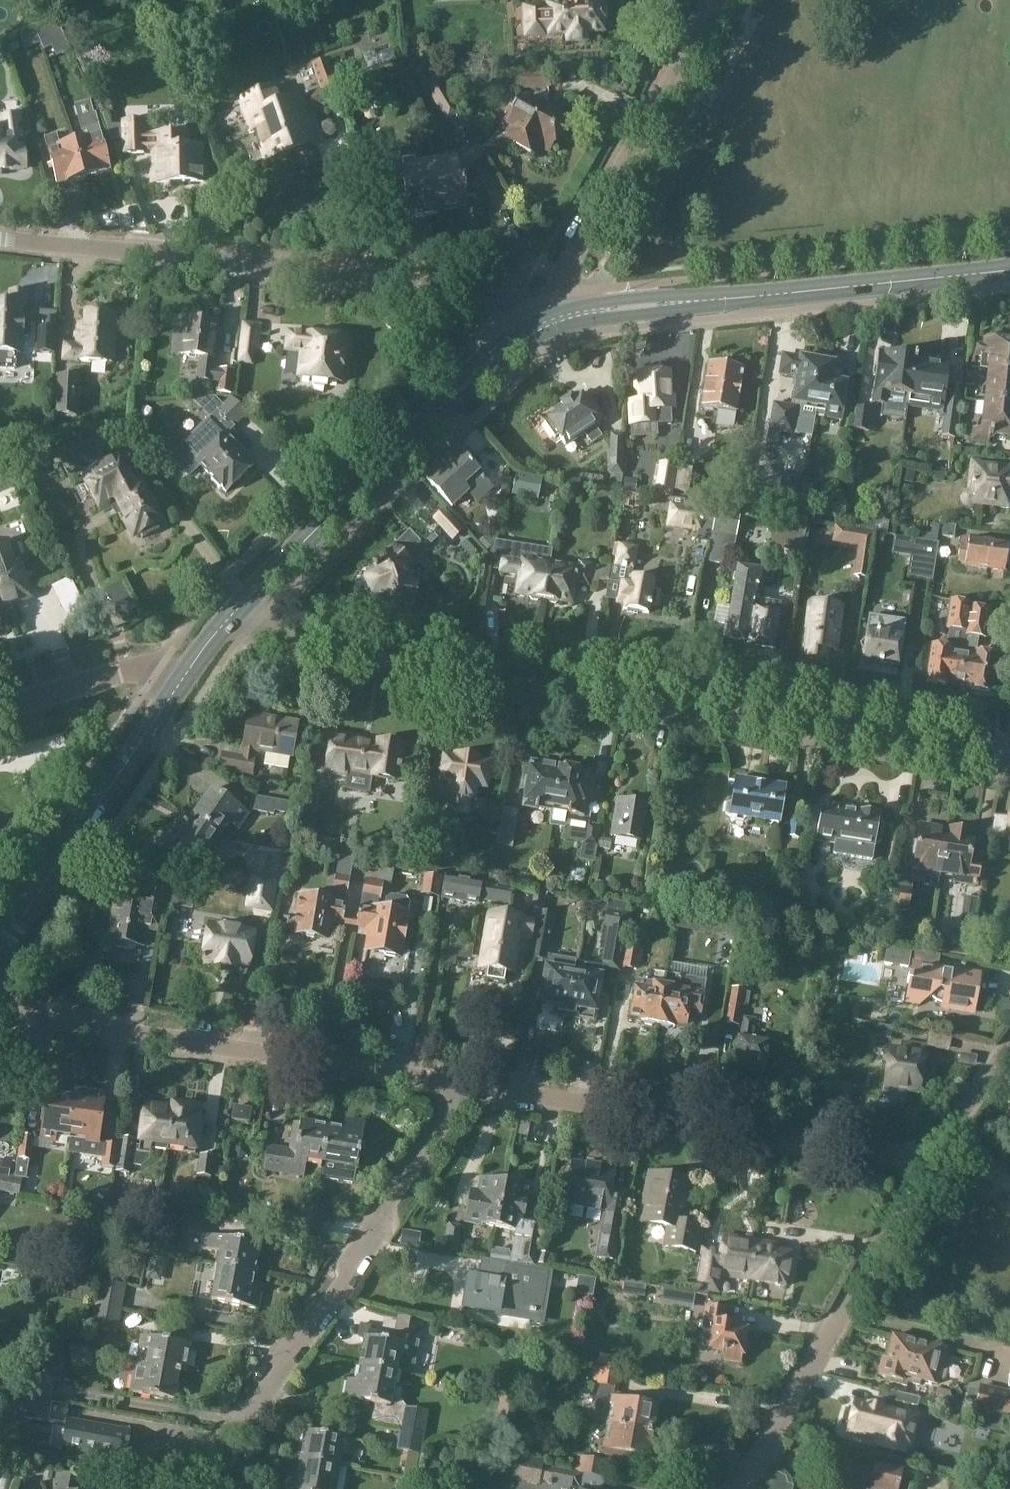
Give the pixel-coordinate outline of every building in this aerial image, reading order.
[(546,36),(549,36),(549,37),(567,36),(568,44),(585,43),(585,35),(603,34),(603,27),(607,27),(606,10),(602,10),(601,4),(583,5),(583,2),(565,4),(565,6),(547,7),(548,8),(544,8),(544,4),(522,6),(524,39),(547,38),(546,36)] [(57,22),(35,32),(44,52),(52,48),(66,43),(57,22)] [(11,54),(21,49),(18,42),(7,47),(11,54)] [(311,64),(320,90),(309,94),(314,109),(341,100),(328,59),(311,64)] [(513,75),(513,76),(510,76),(510,88),(513,88),(514,89),(523,89),(523,90),(551,89),(551,72),(523,73),(522,74),(513,75)] [(460,114),(440,78),(425,86),(447,122),(460,114)] [(312,145),(296,99),(251,115),(268,161),(312,145)] [(497,133),(476,146),(484,159),(512,142),(537,157),(542,148),(549,152),(569,118),(550,107),(545,116),(518,100),(506,122),(497,133)] [(74,142),(83,176),(109,169),(96,113),(94,114),(90,101),(75,106),(82,132),(87,130),(88,138),(74,142)] [(21,136),(31,135),(29,117),(20,117),(0,119),(0,172),(24,169),(21,136)] [(146,154),(146,153),(156,153),(156,169),(151,169),(151,183),(205,182),(204,168),(200,168),(199,148),(184,148),(183,134),(155,135),(153,134),(149,134),(145,134),(145,120),(122,121),(123,155),(146,154)] [(45,122),(33,125),(36,136),(48,133),(45,122)] [(56,183),(83,176),(74,142),(60,145),(57,135),(45,138),(56,183)] [(478,162),(484,159),(476,146),(476,145),(471,149),(469,150),(466,147),(458,153),(446,154),(446,161),(431,163),(437,211),(462,208),(462,202),(464,201),(461,172),(478,162)] [(437,215),(437,211),(431,163),(415,165),(415,158),(370,163),(372,182),(403,178),(408,219),(437,215)] [(11,293),(11,305),(0,305),(0,369),(15,369),(16,353),(21,354),(22,337),(28,337),(29,306),(24,305),(25,293),(11,293)] [(65,360),(113,364),(118,314),(106,313),(104,310),(103,309),(96,308),(95,308),(91,312),(87,311),(86,324),(80,324),(78,345),(66,344),(65,360)] [(217,322),(177,318),(173,356),(189,357),(189,360),(196,361),(196,358),(199,359),(196,381),(217,383),(215,393),(233,395),(235,390),(238,372),(220,370),(220,371),(213,371),(215,358),(213,358),(217,322)] [(57,320),(44,319),(43,350),(56,350),(57,320)] [(243,324),(239,362),(253,364),(255,349),(258,349),(260,326),(243,324)] [(301,379),(312,380),(314,387),(324,388),(329,382),(344,383),(349,339),(289,332),(287,351),(304,353),(301,379)] [(982,357),(980,369),(988,370),(1009,373),(1009,341),(985,338),(984,344),(974,343),(972,356),(982,357)] [(888,406),(889,398),(890,393),(905,396),(909,396),(915,357),(880,353),(872,404),(888,406)] [(812,437),(817,407),(822,379),(825,379),(828,362),(785,356),(783,374),(798,377),(793,406),(775,404),(769,441),(779,442),(781,432),(812,437)] [(825,379),(822,379),(817,407),(827,408),(826,411),(843,414),(848,383),(843,382),(845,365),(845,362),(844,359),(842,358),(841,357),(837,357),(836,358),(834,359),(833,360),(832,363),(828,362),(825,379)] [(909,396),(908,407),(927,410),(940,411),(939,419),(943,419),(944,419),(941,437),(955,439),(958,418),(963,387),(951,385),(952,378),(948,377),(950,362),(915,357),(909,396)] [(708,364),(702,408),(738,413),(744,369),(708,364)] [(984,402),(1009,405),(1009,373),(988,370),(986,388),(983,388),(981,398),(984,399),(984,402)] [(629,401),(630,425),(658,424),(672,423),(671,409),(674,409),(672,371),(640,373),(640,378),(634,382),(635,389),(641,395),(641,400),(629,401)] [(966,371),(965,385),(974,386),(976,372),(966,371)] [(78,418),(80,377),(56,375),(54,416),(78,418)] [(246,392),(235,390),(233,395),(244,405),(246,392)] [(562,404),(565,409),(544,423),(554,439),(559,436),(566,447),(585,435),(591,444),(602,437),(596,427),(606,421),(591,398),(586,402),(582,395),(579,397),(577,394),(562,404)] [(188,478),(202,465),(229,492),(256,466),(246,456),(249,453),(229,432),(233,428),(233,429),(248,415),(232,397),(211,417),(210,417),(180,446),(181,446),(168,458),(188,478)] [(984,402),(981,428),(973,427),(971,441),(990,443),(991,435),(1009,437),(1009,405),(984,402)] [(137,415),(146,416),(148,404),(138,403),(137,415)] [(868,433),(872,409),(855,407),(852,430),(868,433)] [(610,433),(609,474),(623,475),(624,434),(610,433)] [(107,467),(94,441),(71,453),(100,507),(115,499),(134,536),(140,533),(144,539),(160,530),(157,524),(162,521),(143,485),(146,483),(137,466),(127,471),(121,460),(107,467)] [(427,480),(453,508),(469,493),(478,503),(494,489),(480,473),(459,451),(427,480)] [(904,451),(901,464),(912,465),(914,453),(904,451)] [(676,464),(661,461),(656,495),(671,498),(676,464)] [(960,501),(961,503),(962,505),(963,507),(965,508),(967,508),(970,508),(972,508),(973,507),(974,504),(1009,509),(1009,468),(973,464),(969,491),(966,491),(964,492),(963,494),(961,496),(960,498),(960,501)] [(693,468),(678,466),(673,491),(689,493),(693,468)] [(900,482),(913,484),(915,471),(902,469),(900,482)] [(517,594),(546,599),(551,563),(523,558),(525,549),(504,546),(504,543),(501,543),(504,527),(511,528),(514,509),(512,508),(515,496),(538,500),(541,487),(562,491),(564,482),(508,471),(490,570),(520,574),(517,594)] [(776,516),(799,520),(805,485),(804,485),(805,478),(782,474),(776,516)] [(638,479),(625,478),(623,490),(636,492),(638,479)] [(799,520),(807,521),(813,486),(805,485),(799,520)] [(622,506),(640,508),(639,494),(623,492),(622,506)] [(697,541),(710,543),(716,511),(716,507),(670,499),(666,527),(698,532),(697,541)] [(837,519),(853,522),(856,505),(840,502),(837,519)] [(707,563),(723,566),(728,535),(737,537),(740,516),(716,511),(710,543),(707,563)] [(463,532),(443,513),(434,521),(454,541),(463,532)] [(776,516),(770,547),(802,553),(807,521),(799,520),(776,516)] [(918,533),(917,540),(938,543),(939,535),(940,526),(933,525),(932,535),(918,533)] [(943,528),(942,536),(942,537),(954,538),(956,527),(944,525),(943,528)] [(409,558),(422,543),(411,531),(375,567),(378,570),(369,580),(367,583),(367,587),(369,590),(370,591),(386,596),(385,601),(415,605),(419,581),(411,579),(408,567),(413,562),(409,558)] [(874,533),(861,531),(854,576),(867,578),(874,533)] [(492,546),(494,542),(487,534),(478,542),(487,552),(492,546)] [(896,536),(894,554),(911,557),(908,578),(933,582),(939,543),(938,543),(917,540),(913,539),(896,536)] [(957,565),(1004,571),(1005,564),(1009,561),(1009,555),(1007,552),(1009,544),(968,538),(968,539),(961,538),(957,565)] [(607,598),(627,602),(626,607),(627,607),(627,612),(638,614),(639,610),(650,612),(651,603),(659,605),(660,603),(661,603),(662,596),(661,595),(662,592),(654,590),(656,582),(632,577),(638,548),(615,544),(607,598)] [(31,595),(22,569),(18,571),(9,548),(0,551),(0,607),(31,595)] [(551,563),(546,599),(547,599),(550,603),(556,604),(559,601),(574,603),(577,583),(598,586),(602,567),(594,566),(594,564),(580,562),(579,567),(551,563)] [(714,622),(728,624),(727,626),(725,626),(723,640),(748,644),(755,599),(761,600),(764,580),(761,579),(762,573),(760,572),(761,571),(737,567),(731,606),(717,604),(714,622)] [(781,615),(780,615),(782,604),(761,600),(755,599),(748,644),(775,648),(781,615)] [(964,634),(967,620),(968,619),(970,603),(950,599),(947,621),(952,621),(950,635),(953,635),(951,649),(933,646),(928,683),(948,686),(949,681),(960,683),(968,634),(964,634)] [(807,633),(803,661),(830,664),(832,655),(838,656),(845,607),(811,602),(809,612),(806,612),(804,633),(807,633)] [(970,603),(968,619),(967,620),(964,634),(968,634),(960,683),(972,684),(972,689),(992,692),(997,656),(976,652),(978,637),(986,638),(990,610),(971,607),(971,603),(970,603)] [(861,650),(862,653),(863,653),(861,663),(879,666),(880,663),(898,666),(905,622),(869,616),(865,639),(865,638),(863,641),(864,643),(864,644),(864,648),(863,648),(861,650)] [(288,770),(290,756),(291,756),(297,723),(247,715),(242,747),(244,748),(242,757),(222,753),(220,767),(252,773),(254,759),(252,759),(254,749),(266,752),(264,766),(288,770)] [(396,770),(398,770),(403,745),(373,740),(372,745),(351,742),(351,741),(343,739),(344,736),(326,733),(324,747),(328,748),(324,773),(347,777),(345,789),(354,790),(354,793),(359,794),(359,791),(369,792),(371,777),(394,780),(396,770)] [(53,750),(48,757),(64,768),(69,761),(53,750)] [(435,817),(444,818),(447,798),(451,798),(449,812),(453,813),(455,815),(462,816),(464,814),(469,815),(473,798),(475,799),(477,786),(487,787),(492,761),(481,759),(481,756),(455,752),(455,756),(443,754),(439,779),(445,780),(443,794),(439,793),(435,817)] [(540,808),(552,810),(553,808),(560,767),(532,762),(524,805),(540,808)] [(586,823),(589,824),(591,813),(582,812),(589,773),(560,767),(553,808),(552,810),(550,826),(564,828),(570,825),(576,826),(585,827),(586,823)] [(773,825),(779,826),(786,788),(735,780),(729,819),(734,820),(736,822),(743,823),(745,821),(763,824),(764,827),(771,828),(773,825)] [(212,790),(194,818),(220,836),(228,823),(238,829),(248,813),(212,790)] [(291,802),(275,799),(253,795),(250,810),(274,814),(274,812),(289,814),(291,802)] [(618,799),(616,808),(612,835),(640,839),(646,804),(618,799)] [(817,841),(834,844),(833,855),(872,861),(875,844),(880,843),(882,832),(883,826),(879,823),(880,815),(858,812),(858,808),(829,803),(828,812),(821,811),(817,841)] [(519,811),(502,808),(496,845),(513,848),(519,811)] [(1009,840),(1009,841),(1009,817),(993,815),(990,837),(1009,840)] [(313,845),(317,819),(302,817),(299,843),(313,845)] [(205,859),(220,836),(194,818),(188,826),(184,823),(182,825),(177,821),(163,844),(179,855),(185,846),(205,859)] [(791,819),(788,837),(801,838),(804,821),(791,819)] [(586,823),(585,827),(580,860),(596,863),(598,848),(599,839),(601,826),(589,824),(586,823)] [(896,889),(911,891),(913,881),(924,882),(925,873),(940,875),(947,829),(921,825),(913,874),(899,871),(896,889)] [(947,829),(940,875),(955,877),(954,881),(978,885),(981,862),(970,860),(975,833),(947,829)] [(610,851),(611,840),(599,839),(598,848),(610,851)] [(251,853),(258,854),(259,852),(283,856),(284,851),(254,847),(251,853)] [(258,854),(255,876),(277,880),(287,882),(288,872),(291,872),(293,857),(283,856),(259,852),(258,854)] [(297,931),(305,932),(305,934),(307,937),(314,939),(317,936),(317,934),(327,936),(330,921),(343,924),(346,907),(351,876),(338,874),(334,894),(340,895),(339,905),(333,904),(333,902),(299,896),(297,909),(300,915),(297,931)] [(424,874),(420,895),(439,898),(442,877),(424,874)] [(444,875),(440,899),(479,906),(479,901),(510,906),(513,887),(482,882),(482,881),(444,875)] [(272,912),(277,880),(255,876),(250,876),(246,908),(272,912)] [(357,926),(370,928),(367,950),(383,952),(386,956),(395,958),(399,955),(402,934),(406,932),(409,914),(377,909),(378,901),(380,901),(384,883),(365,879),(357,926)] [(606,883),(595,881),(593,890),(604,892),(606,883)] [(106,940),(112,941),(116,947),(132,950),(138,946),(144,947),(147,930),(161,933),(168,890),(144,886),(143,888),(153,890),(152,894),(123,889),(119,893),(118,897),(114,896),(106,940)] [(911,891),(896,889),(894,889),(891,910),(908,913),(911,891)] [(532,909),(540,910),(541,911),(544,893),(535,891),(532,909)] [(601,969),(602,969),(620,973),(632,905),(608,901),(603,928),(609,929),(605,951),(601,968),(601,969)] [(695,903),(694,911),(705,913),(707,905),(695,903)] [(541,911),(540,910),(531,959),(545,961),(554,912),(541,911)] [(679,914),(676,929),(712,935),(714,921),(679,914)] [(512,974),(518,937),(529,938),(532,922),(488,915),(480,969),(487,970),(485,980),(504,983),(506,973),(512,974)] [(985,919),(976,917),(974,930),(982,932),(985,919)] [(250,966),(255,931),(208,923),(202,958),(216,960),(216,964),(235,968),(236,964),(250,966)] [(971,932),(941,927),(938,952),(967,957),(971,932)] [(621,968),(637,971),(642,945),(626,942),(621,968)] [(884,964),(909,968),(912,951),(887,947),(884,964)] [(553,1013),(566,1015),(575,963),(559,961),(559,969),(546,967),(540,1001),(555,1003),(553,1013)] [(575,963),(566,1015),(593,1020),(595,1010),(602,969),(601,969),(601,968),(575,963)] [(914,983),(912,994),(934,998),(946,1005),(976,1010),(980,985),(975,984),(976,978),(917,967),(915,978),(912,977),(911,983),(914,983)] [(630,1020),(643,1022),(645,1025),(652,1026),(656,1024),(657,1024),(660,1006),(663,986),(665,974),(650,971),(648,984),(636,982),(630,1020)] [(657,1024),(659,1024),(662,1028),(668,1029),(672,1026),(685,1028),(685,1026),(696,1028),(698,1014),(700,1014),(707,980),(665,974),(663,986),(660,1006),(657,1024)] [(732,988),(726,1024),(739,1026),(745,990),(732,988)] [(825,1004),(823,1021),(836,1022),(838,1006),(825,1004)] [(740,1037),(738,1036),(734,1063),(765,1068),(769,1041),(752,1039),(755,1018),(744,1016),(740,1037)] [(893,1028),(875,1024),(873,1036),(890,1040),(893,1028)] [(894,1100),(906,1102),(907,1091),(920,1093),(928,1046),(902,1041),(901,1050),(890,1048),(884,1087),(895,1089),(894,1100)] [(104,1159),(106,1143),(99,1142),(106,1098),(77,1094),(76,1100),(77,1100),(71,1139),(70,1139),(68,1154),(104,1159)] [(56,1136),(70,1139),(71,1139),(77,1100),(76,1100),(49,1096),(42,1139),(55,1141),(56,1136)] [(141,1167),(150,1161),(151,1148),(168,1151),(169,1145),(174,1107),(146,1103),(140,1148),(134,1146),(135,1140),(122,1138),(120,1145),(116,1169),(116,1172),(130,1174),(131,1166),(141,1167)] [(174,1105),(174,1107),(169,1145),(184,1148),(183,1153),(195,1155),(201,1109),(174,1105)] [(235,1106),(233,1120),(250,1123),(252,1109),(235,1106)] [(344,1128),(327,1126),(322,1162),(320,1177),(355,1183),(365,1123),(345,1120),(344,1128)] [(264,1171),(285,1174),(285,1169),(303,1172),(302,1177),(305,1178),(307,1160),(322,1162),(327,1126),(301,1122),(300,1123),(294,1122),(289,1150),(267,1147),(264,1171)] [(33,1138),(21,1136),(17,1160),(31,1162),(33,1138)] [(106,1143),(104,1159),(102,1167),(116,1169),(120,1145),(106,1143)] [(213,1158),(200,1156),(197,1176),(211,1178),(213,1158)] [(766,1160),(754,1158),(751,1170),(764,1173),(766,1160)] [(9,1177),(11,1166),(2,1164),(3,1163),(0,1162),(0,1176),(9,1177)] [(565,1183),(567,1184),(563,1207),(602,1215),(599,1234),(601,1234),(596,1258),(615,1261),(627,1191),(611,1188),(614,1170),(571,1162),(570,1168),(567,1168),(564,1169),(561,1170),(560,1172),(559,1175),(559,1179),(562,1182),(565,1183)] [(640,1224),(666,1229),(662,1248),(697,1255),(703,1227),(684,1224),(692,1182),(649,1173),(640,1224)] [(9,1177),(0,1176),(0,1192),(19,1196),(23,1180),(9,1177)] [(466,1222),(497,1227),(505,1183),(483,1179),(480,1197),(471,1196),(466,1222)] [(528,1187),(505,1183),(497,1227),(516,1231),(511,1263),(534,1267),(543,1220),(522,1216),(528,1187)] [(321,1231),(325,1209),(304,1204),(300,1227),(321,1231)] [(183,1232),(205,1236),(205,1235),(206,1235),(211,1212),(187,1208),(187,1211),(185,1222),(183,1232)] [(462,1228),(448,1225),(444,1252),(457,1254),(462,1228)] [(420,1235),(403,1233),(401,1245),(419,1247),(420,1235)] [(206,1237),(205,1236),(202,1251),(221,1254),(219,1265),(253,1273),(259,1245),(206,1235),(206,1237)] [(717,1275),(751,1281),(758,1241),(724,1235),(718,1266),(700,1263),(695,1291),(714,1293),(717,1275)] [(777,1244),(758,1241),(751,1281),(786,1287),(791,1253),(776,1251),(777,1244)] [(538,1252),(537,1264),(550,1266),(552,1255),(538,1252)] [(151,1256),(147,1271),(162,1275),(163,1271),(166,1259),(151,1256)] [(480,1277),(467,1275),(462,1307),(498,1313),(500,1305),(526,1309),(532,1269),(482,1260),(480,1277)] [(128,1263),(126,1277),(140,1280),(143,1266),(128,1263)] [(253,1277),(253,1273),(219,1265),(212,1302),(256,1310),(260,1288),(251,1286),(253,1277)] [(594,1278),(577,1276),(573,1296),(592,1299),(594,1278)] [(694,1287),(695,1278),(688,1277),(687,1285),(694,1287)] [(100,1282),(96,1306),(121,1311),(126,1287),(100,1282)] [(645,1286),(625,1283),(623,1292),(644,1295),(645,1286)] [(680,1291),(668,1289),(667,1299),(677,1301),(677,1304),(690,1306),(691,1294),(680,1292),(680,1291)] [(117,1334),(121,1311),(96,1306),(92,1330),(117,1334)] [(735,1326),(738,1311),(706,1307),(702,1332),(704,1333),(702,1349),(725,1353),(724,1361),(741,1364),(747,1328),(735,1326)] [(365,1337),(360,1367),(395,1374),(398,1356),(415,1359),(423,1320),(400,1316),(395,1339),(382,1337),(383,1334),(368,1331),(367,1336),(365,1337)] [(947,1348),(892,1335),(886,1359),(881,1357),(877,1376),(904,1382),(905,1379),(938,1387),(939,1381),(942,1382),(946,1379),(951,1358),(949,1354),(946,1353),(947,1348)] [(148,1352),(145,1365),(182,1372),(184,1372),(189,1345),(141,1336),(138,1350),(148,1352)] [(182,1372),(145,1365),(133,1363),(131,1378),(135,1378),(132,1394),(174,1401),(179,1374),(181,1374),(182,1372)] [(373,1424),(401,1430),(424,1434),(428,1413),(405,1409),(405,1408),(401,1401),(390,1399),(395,1374),(360,1367),(357,1381),(349,1380),(345,1399),(377,1405),(373,1424)] [(593,1423),(608,1426),(651,1433),(655,1408),(632,1404),(633,1400),(614,1397),(618,1374),(593,1370),(591,1384),(599,1385),(593,1423)] [(31,1375),(27,1395),(53,1400),(57,1379),(31,1375)] [(1009,1420),(1009,1416),(1009,1392),(980,1385),(974,1412),(1009,1420)] [(943,1405),(946,1393),(932,1390),(929,1402),(943,1405)] [(886,1400),(918,1408),(920,1399),(888,1391),(886,1400)] [(48,1423),(53,1400),(27,1395),(23,1418),(48,1423)] [(912,1450),(921,1416),(854,1401),(846,1434),(874,1441),(872,1448),(907,1456),(908,1450),(912,1450)] [(58,1450),(63,1451),(63,1449),(126,1460),(132,1431),(66,1421),(64,1431),(56,1429),(53,1443),(58,1450)] [(1005,1424),(992,1421),(989,1432),(1002,1436),(1005,1424)] [(647,1457),(651,1433),(608,1426),(603,1455),(623,1458),(624,1453),(647,1457)] [(420,1455),(424,1434),(401,1430),(397,1450),(420,1455)] [(306,1431),(301,1460),(336,1466),(339,1454),(351,1456),(354,1441),(306,1431)] [(515,1467),(512,1480),(539,1485),(540,1481),(549,1483),(548,1488),(578,1488),(578,1486),(581,1487),(583,1474),(575,1473),(543,1466),(544,1462),(517,1457),(500,1454),(498,1463),(515,1467)] [(578,1457),(575,1473),(583,1474),(603,1478),(605,1462),(578,1457)] [(336,1466),(301,1460),(298,1475),(289,1474),(286,1488),(332,1488),(336,1466)] [(437,1485),(441,1463),(436,1462),(427,1461),(425,1460),(421,1482),(437,1485)] [(904,1469),(875,1462),(868,1488),(899,1488),(904,1469)] [(415,1478),(417,1470),(405,1468),(404,1475),(415,1478)] [(55,1488),(79,1488),(81,1477),(58,1472),(55,1488)] [(950,1488),(974,1488),(975,1484),(952,1479),(950,1488)]
